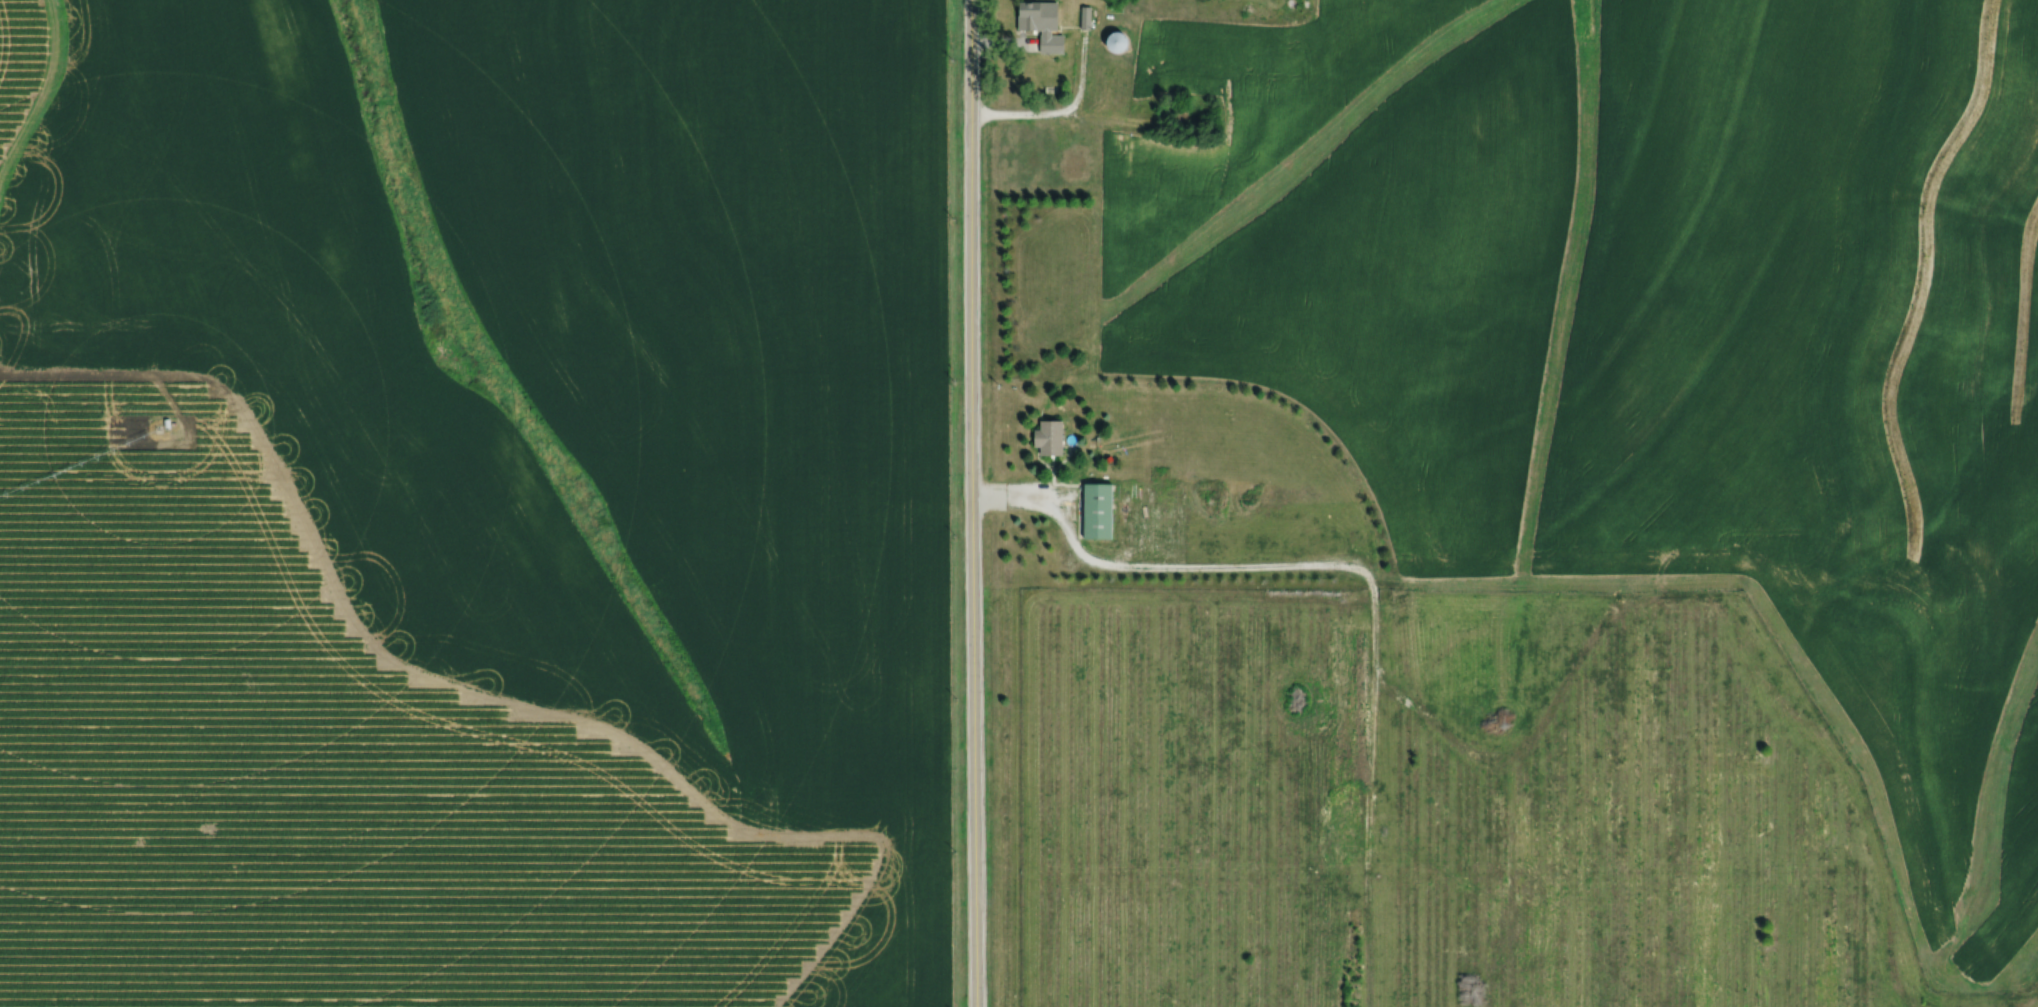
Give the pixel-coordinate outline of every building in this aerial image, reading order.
[(1091,29),(1091,7),(1080,7),(1080,29),(1091,29)] [(1038,54),(1065,54),(1065,34),(1056,34),(1056,12),(1015,12),(1015,31),(1038,31),(1038,54)] [(1104,32),(1100,50),(1121,55),(1125,37),(1104,32)] [(1064,454),(1063,420),(1041,420),(1041,429),(1037,430),(1037,454),(1064,454)] [(1118,482),(1083,482),(1083,538),(1118,538),(1118,482)]
